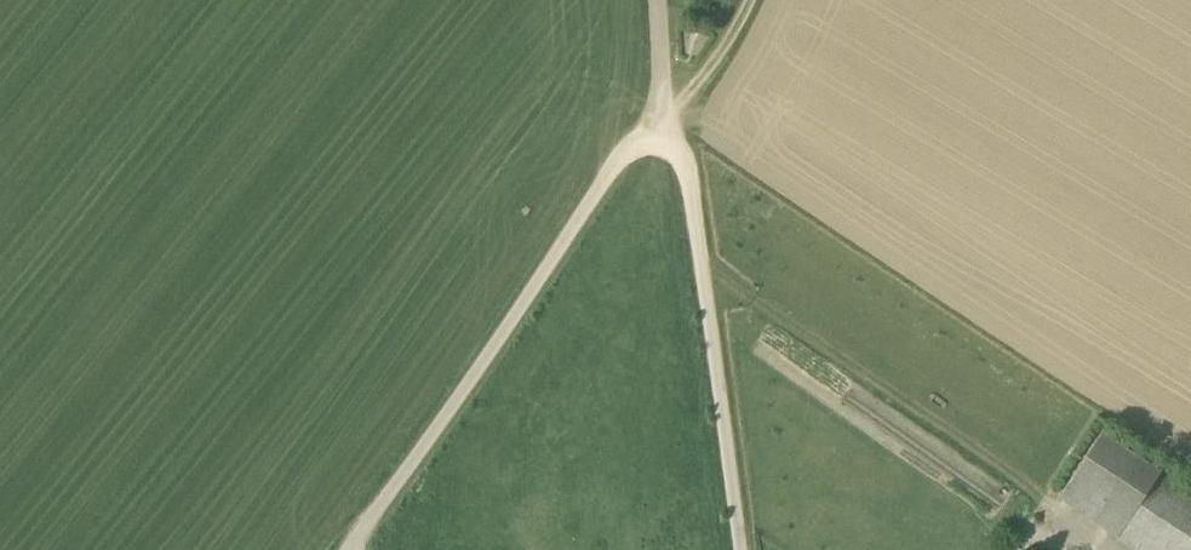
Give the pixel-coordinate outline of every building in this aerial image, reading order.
[(1101,434),(1058,498),(1136,549),(1190,549),(1190,494),(1101,434)]
